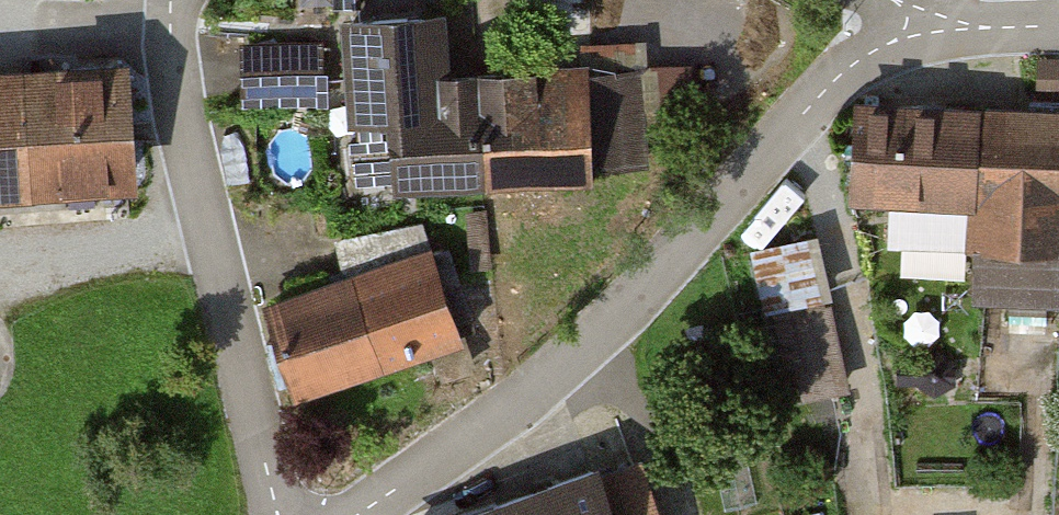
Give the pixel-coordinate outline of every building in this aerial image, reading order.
[(349,182),(486,173),(479,79),(438,80),(433,16),(341,23),(349,182)] [(245,34),(245,101),(325,102),(326,35),(245,34)] [(31,184),(128,179),(122,70),(25,76),(31,184)] [(479,79),(486,173),(641,162),(635,85),(600,88),(599,70),(479,79)] [(25,76),(0,77),(0,186),(31,184),(25,76)] [(857,109),(854,191),(976,196),(972,292),(1058,296),(1058,117),(857,109)] [(269,308),(295,388),(458,332),(422,222),(341,237),(352,279),(269,308)] [(811,237),(756,250),(769,304),(824,291),(811,237)] [(826,303),(789,311),(808,392),(844,383),(826,303)] [(592,471),(471,514),(653,514),(637,471),(598,485),(592,471)]
